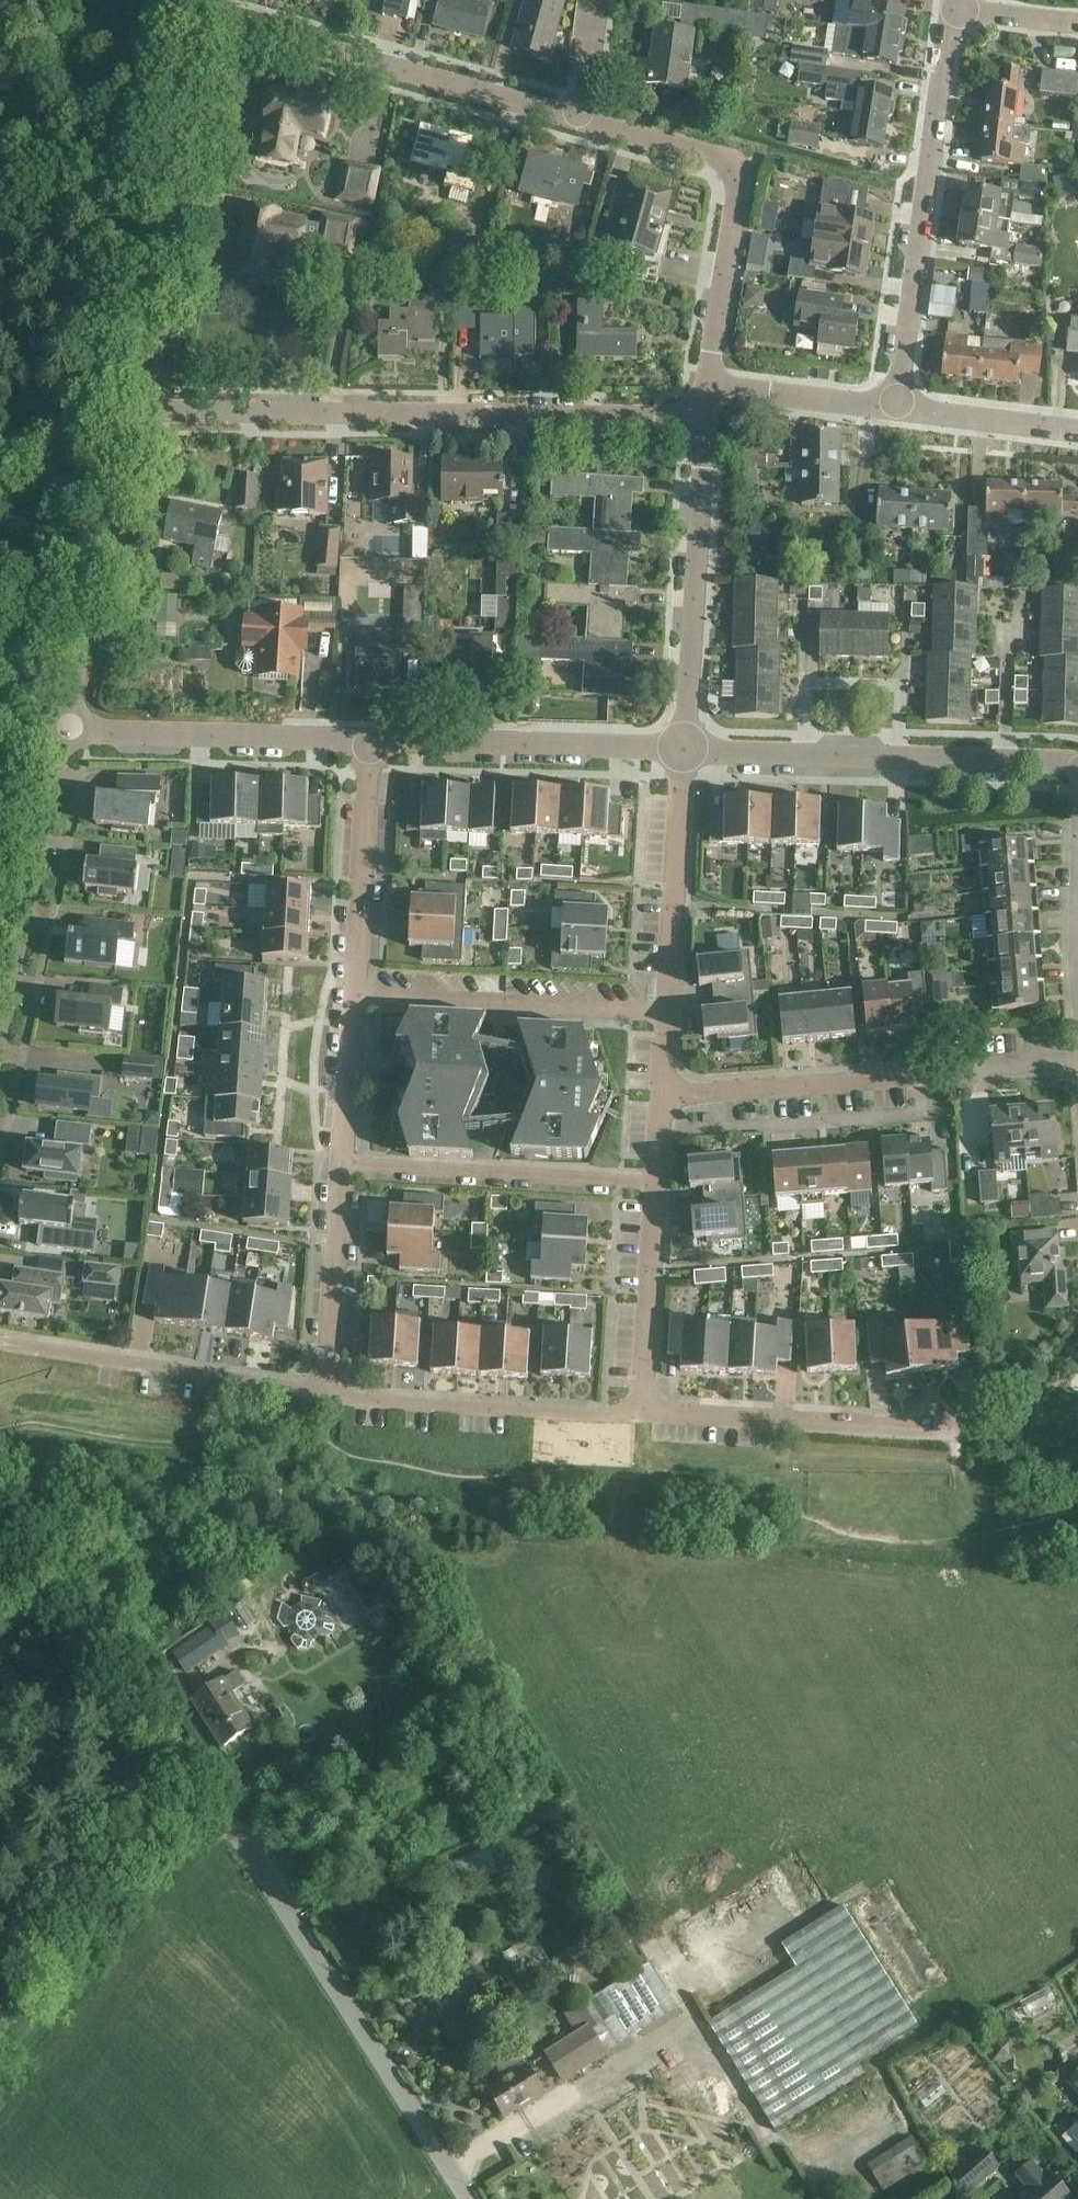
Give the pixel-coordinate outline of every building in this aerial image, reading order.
[(409,20),(411,0),(386,0),(383,15),(409,20)] [(423,11),(437,15),(433,28),(481,40),(491,8),(467,1),(467,0),(426,0),(423,11)] [(512,49),(549,59),(566,0),(526,0),(512,49)] [(750,10),(765,12),(767,0),(752,0),(750,10)] [(845,30),(865,33),(900,38),(900,37),(906,35),(907,23),(902,19),(904,9),(859,1),(850,0),(849,2),(845,30)] [(838,28),(834,55),(861,59),(860,62),(895,67),(897,55),(903,54),(905,41),(900,38),(865,33),(845,30),(838,28)] [(691,34),(679,32),(654,29),(649,63),(638,63),(636,84),(683,91),(691,34)] [(784,47),(780,61),(826,68),(828,52),(793,46),(792,49),(784,47)] [(823,88),(826,68),(780,61),(790,63),(800,65),(797,84),(823,88)] [(990,87),(986,124),(1013,127),(1017,90),(1015,90),(1018,69),(1005,67),(1003,88),(990,87)] [(1054,72),(1051,94),(1077,97),(1077,75),(1054,72)] [(828,83),(826,101),(854,105),(852,114),(887,120),(887,119),(892,118),(894,106),(890,103),(891,92),(857,87),(857,88),(828,83)] [(268,121),(261,158),(291,164),(298,127),(323,132),(329,102),(270,91),(265,121),(268,121)] [(887,120),(852,114),(851,126),(839,124),(836,141),(848,143),(883,148),(887,120)] [(791,122),(791,123),(780,121),(777,139),(788,140),(787,145),(818,150),(821,127),(791,122)] [(986,124),(982,162),(1021,166),(1024,144),(1025,129),(1013,127),(986,124)] [(473,194),(481,164),(471,161),(477,141),(420,126),(409,165),(447,175),(443,187),(473,194)] [(765,157),(763,167),(774,169),(775,160),(776,159),(765,157)] [(341,160),(334,200),(373,207),(381,168),(341,160)] [(577,205),(586,171),(559,164),(558,168),(529,160),(520,194),(551,202),(552,198),(577,205)] [(1058,200),(1077,194),(1077,192),(1071,172),(1052,178),(1058,200)] [(1041,185),(1020,182),(1018,196),(1018,198),(1040,201),(1041,185)] [(629,205),(618,246),(627,249),(623,263),(619,277),(656,285),(659,272),(675,215),(664,212),(669,194),(628,183),(622,203),(629,205)] [(1014,196),(967,190),(964,217),(1009,224),(1012,211),(1014,196)] [(851,197),(822,192),(815,242),(869,250),(874,218),(848,214),(851,197)] [(778,203),(762,201),(758,228),(774,231),(778,203)] [(278,213),(248,207),(235,274),(265,280),(271,249),(299,254),(305,224),(276,218),(278,213)] [(319,212),(312,249),(351,256),(358,220),(319,212)] [(1016,253),(1017,247),(1007,245),(1008,239),(1007,239),(1009,224),(964,217),(960,246),(992,250),(1006,252),(1016,253)] [(869,250),(815,242),(811,264),(790,261),(788,278),(814,283),(816,268),(830,270),(829,272),(864,278),(869,250)] [(1016,253),(1014,265),(1037,268),(1041,269),(1044,250),(1017,246),(1017,247),(1016,253)] [(991,270),(969,268),(967,282),(973,283),(969,313),(987,315),(991,270)] [(430,270),(430,293),(454,294),(454,274),(454,270),(450,270),(430,270)] [(925,315),(949,319),(954,289),(930,285),(925,315)] [(765,292),(748,289),(744,306),(762,310),(765,292)] [(455,294),(454,322),(473,322),(473,316),(473,294),(455,294)] [(480,331),(479,360),(514,360),(514,356),(535,356),(536,295),(514,294),(513,316),(480,316),(480,331)] [(795,327),(821,331),(819,346),(818,346),(817,357),(834,360),(836,349),(853,351),(858,319),(841,317),(844,301),(800,294),(795,327)] [(379,322),(379,358),(409,358),(410,341),(410,339),(421,339),(421,341),(435,341),(435,297),(409,297),(409,310),(390,309),(390,323),(379,322)] [(602,331),(603,309),(603,303),(577,303),(576,360),(637,361),(636,331),(602,331)] [(1068,353),(1077,354),(1077,320),(1071,319),(1068,353)] [(982,353),(985,340),(946,335),(941,376),(979,381),(982,353)] [(1012,343),(985,340),(982,353),(979,381),(1017,385),(1019,374),(1040,376),(1042,348),(1012,344),(1012,343)] [(802,458),(838,459),(838,434),(802,434),(802,458)] [(766,457),(746,457),(746,468),(757,468),(766,468),(766,457)] [(801,482),(838,483),(838,459),(802,458),(801,482)] [(408,461),(371,460),(370,503),(385,503),(385,525),(426,525),(426,504),(408,503),(408,461)] [(505,489),(505,484),(500,483),(500,468),(470,468),(470,461),(444,461),(443,502),(500,503),(500,489),(505,489)] [(327,517),(327,463),(283,463),(282,491),(277,492),(277,515),(308,514),(309,518),(327,517)] [(757,469),(746,469),(746,483),(758,483),(757,469)] [(235,474),(233,508),(255,510),(258,475),(235,474)] [(548,528),(630,534),(632,496),(642,496),(643,480),(552,474),(550,497),(594,500),(592,531),(548,528)] [(838,483),(801,482),(801,507),(837,506),(838,483)] [(968,508),(967,556),(987,557),(988,529),(1007,530),(1007,529),(1023,530),(1024,514),(1025,487),(1025,486),(987,485),(986,509),(968,508)] [(1024,514),(1061,515),(1061,513),(1077,513),(1077,499),(1062,499),(1062,487),(1025,486),(1025,487),(1024,514)] [(913,530),(915,494),(879,492),(877,528),(913,530)] [(915,494),(913,530),(948,532),(950,496),(915,494)] [(210,569),(214,550),(221,513),(170,503),(163,539),(194,546),(190,565),(210,569)] [(496,548),(520,549),(521,516),(497,515),(497,541),(484,541),(483,548),(496,548)] [(769,526),(746,525),(746,544),(769,545),(769,526)] [(341,529),(319,527),(315,568),(337,570),(341,529)] [(630,534),(548,528),(547,551),(591,554),(589,585),(626,587),(628,551),(639,551),(639,535),(630,534)] [(342,546),(342,557),(354,558),(354,546),(342,546)] [(982,576),(982,588),(1021,589),(1022,554),(1005,554),(1004,577),(982,576)] [(498,560),(497,595),(517,596),(518,560),(498,560)] [(793,566),(779,566),(779,577),(793,576),(793,566)] [(893,570),(893,583),(909,584),(910,570),(893,570)] [(926,571),(910,570),(909,584),(925,584),(926,571)] [(858,571),(857,581),(870,582),(871,572),(858,571)] [(161,577),(161,592),(183,592),(183,577),(161,577)] [(273,583),(273,589),(277,593),(283,593),(287,589),(287,583),(283,579),(277,579),(273,583)] [(733,614),(776,615),(777,582),(734,580),(733,614)] [(807,583),(789,582),(788,601),(806,602),(807,583)] [(534,583),(533,594),(544,595),(545,583),(534,583)] [(626,587),(589,585),(545,583),(544,595),(543,607),(587,610),(585,641),(628,644),(624,643),(625,605),(635,606),(636,589),(626,589),(626,587)] [(822,588),(808,587),(808,601),(822,602),(822,588)] [(932,621),(975,623),(976,588),(933,587),(932,621)] [(1077,625),(1077,590),(1043,589),(1041,624),(1077,625)] [(858,591),(858,603),(871,604),(871,591),(858,591)] [(177,624),(178,596),(151,595),(150,616),(157,617),(157,623),(177,624)] [(517,596),(497,595),(495,630),(516,631),(517,599),(517,596)] [(911,605),(910,618),(924,619),(925,605),(911,605)] [(250,674),(259,665),(259,675),(297,677),(298,649),(304,650),(307,611),(263,609),(262,620),(247,619),(246,646),(247,646),(237,655),(236,668),(241,674),(250,674)] [(776,615),(733,614),(732,648),(737,648),(775,649),(776,615)] [(853,658),(854,615),(819,614),(818,624),(818,657),(853,658)] [(854,615),(853,658),(888,658),(889,616),(854,615)] [(920,620),(910,619),(910,634),(920,634),(920,620)] [(932,621),(932,654),(971,655),(971,657),(974,657),(975,623),(932,621)] [(1041,624),(1040,659),(1044,659),(1077,660),(1077,625),(1041,624)] [(376,631),(376,650),(355,650),(354,683),(378,684),(377,689),(397,689),(398,655),(420,656),(420,632),(376,631)] [(444,645),(443,690),(489,692),(491,636),(471,636),(446,636),(446,645),(444,645)] [(628,644),(585,641),(521,637),(520,659),(540,660),(540,661),(584,663),(582,695),(620,698),(622,659),(632,660),(633,645),(628,644)] [(188,646),(187,660),(210,661),(210,647),(188,646)] [(778,684),(779,649),(775,649),(737,648),(736,683),(778,684)] [(927,654),(926,690),(970,691),(971,657),(971,655),(932,654),(927,654)] [(1044,659),(1043,692),(1077,693),(1077,660),(1044,659)] [(987,660),(986,672),(998,672),(999,660),(987,660)] [(1014,678),(1014,691),(1027,692),(1028,679),(1014,678)] [(736,683),(734,717),(777,719),(778,684),(736,683)] [(926,690),(925,724),(969,725),(970,691),(926,690)] [(986,691),(985,704),(998,705),(999,692),(986,691)] [(1014,691),(1013,704),(1026,705),(1027,692),(1014,691)] [(1043,692),(1043,726),(1077,727),(1077,693),(1043,692)] [(96,824),(114,826),(113,829),(112,829),(112,830),(137,833),(137,832),(135,832),(136,829),(148,831),(152,806),(156,806),(156,794),(159,795),(160,779),(119,778),(118,792),(113,792),(112,800),(99,798),(96,824)] [(235,826),(237,781),(212,781),(212,794),(198,794),(197,825),(235,826)] [(235,826),(259,827),(260,782),(237,781),(235,826)] [(259,827),(259,836),(283,836),(284,828),(283,828),(284,783),(260,782),(259,827)] [(283,828),(284,828),(321,828),(322,797),(308,797),(308,783),(284,783),(283,828)] [(447,789),(423,787),(422,801),(408,800),(407,831),(420,832),(420,841),(445,843),(446,834),(444,833),(447,789)] [(537,789),(513,788),(510,833),(534,834),(537,789)] [(471,790),(447,789),(444,833),(446,834),(469,835),(471,790)] [(537,789),(534,834),(559,835),(561,791),(537,789)] [(469,835),(493,836),(495,791),(471,790),(469,835)] [(561,791),(559,835),(581,837),(584,792),(561,791)] [(581,837),(582,837),(620,839),(622,808),(609,807),(609,793),(584,792),(581,837)] [(747,845),(748,800),(724,799),(723,813),(710,812),(709,844),(747,845)] [(771,845),(772,801),(748,800),(747,845),(771,845)] [(795,846),(796,801),(772,801),(771,845),(795,846)] [(795,846),(819,847),(820,802),(796,801),(795,846)] [(863,807),(838,807),(836,851),(861,852),(863,807)] [(861,852),(883,853),(883,862),(899,862),(900,822),(887,822),(887,808),(863,807),(861,852)] [(188,832),(172,830),(170,845),(187,847),(188,832)] [(912,837),(910,856),(934,855),(932,835),(912,837)] [(981,868),(1033,864),(1031,841),(988,844),(987,835),(961,838),(962,853),(980,852),(981,868)] [(207,845),(192,844),(191,860),(206,860),(207,845)] [(84,884),(84,887),(99,889),(99,896),(116,898),(117,891),(136,893),(139,867),(134,867),(136,852),(102,847),(100,863),(87,861),(86,871),(80,871),(79,884),(84,884)] [(488,859),(488,867),(500,868),(501,855),(493,855),(488,859)] [(466,873),(467,862),(451,861),(450,872),(466,873)] [(706,863),(706,876),(715,876),(715,863),(706,863)] [(242,875),(256,876),(257,876),(258,865),(242,864),(242,875)] [(1035,888),(1033,864),(981,868),(983,893),(1035,888)] [(258,865),(257,876),(273,877),(274,865),(258,865)] [(557,878),(557,867),(541,866),(541,878),(557,878)] [(573,868),(557,867),(557,878),(573,879),(573,868)] [(499,869),(483,868),(482,880),(498,881),(499,869)] [(533,871),(516,870),(516,882),(532,882),(533,871)] [(929,890),(928,874),(908,876),(909,891),(929,890)] [(310,912),(311,888),(267,885),(265,910),(310,912)] [(410,922),(454,925),(463,926),(465,887),(425,885),(425,898),(411,897),(410,922)] [(983,893),(985,916),(1037,912),(1035,888),(983,893)] [(207,891),(196,890),(194,906),(205,907),(207,891)] [(511,890),(510,907),(524,908),(526,891),(511,890)] [(607,934),(608,910),(594,909),(595,896),(555,893),(553,931),(607,934)] [(753,904),(753,905),(768,906),(769,894),(753,893),(753,904)] [(769,894),(768,906),(784,907),(784,906),(785,895),(769,894)] [(808,907),(808,908),(811,908),(812,908),(825,909),(825,896),(809,895),(808,907)] [(844,897),(843,909),(859,910),(859,898),(844,897)] [(876,899),(859,898),(859,910),(875,912),(876,899)] [(924,899),(913,900),(915,915),(925,914),(924,899)] [(310,912),(265,910),(264,934),(309,936),(310,912)] [(494,910),(494,927),(507,927),(508,911),(494,910)] [(1039,935),(1037,912),(985,916),(986,939),(1039,935)] [(193,913),(191,929),(203,930),(205,914),(193,913)] [(796,918),(780,917),(779,929),(795,930),(796,918)] [(763,919),(765,940),(780,937),(778,918),(763,919)] [(812,919),(796,918),(795,930),(812,931),(812,919)] [(820,919),(819,931),(835,932),(836,920),(820,919)] [(67,963),(115,969),(118,943),(131,944),(133,926),(86,921),(84,938),(70,937),(67,963)] [(934,921),(919,923),(921,939),(936,937),(934,921)] [(463,926),(454,925),(410,922),(409,947),(422,947),(421,961),(461,963),(462,947),(463,926)] [(881,923),(864,922),(864,934),(880,935),(881,923)] [(897,924),(881,923),(880,935),(896,936),(897,924)] [(494,927),(493,943),(506,944),(507,927),(494,927)] [(191,929),(189,945),(201,946),(203,930),(191,929)] [(553,931),(551,970),(591,972),(592,958),(605,959),(607,934),(553,931)] [(309,936),(264,934),(263,958),(307,961),(309,936)] [(1041,959),(1039,935),(986,939),(988,962),(1041,959)] [(507,949),(507,965),(521,966),(522,950),(507,949)] [(698,961),(696,961),(699,986),(712,985),(713,998),(753,994),(752,983),(749,951),(735,953),(709,955),(698,956),(698,961)] [(988,962),(990,985),(1043,982),(1041,959),(988,962)] [(224,983),(222,1005),(267,1008),(268,983),(255,982),(256,969),(216,966),(215,982),(224,983)] [(945,975),(945,966),(929,967),(930,976),(945,975)] [(927,1013),(923,973),(907,975),(908,984),(886,986),(891,1030),(915,1028),(914,1014),(927,1013)] [(964,989),(963,974),(953,975),(954,989),(964,989)] [(1045,1007),(1043,982),(990,985),(992,1011),(1045,1007)] [(947,1002),(946,984),(933,985),(934,1003),(947,1002)] [(886,986),(862,988),(866,1033),(891,1030),(886,986)] [(103,1036),(104,1032),(108,1032),(111,1007),(120,1008),(122,992),(91,988),(90,1004),(60,1000),(57,1026),(81,1029),(81,1033),(79,1033),(79,1035),(104,1037),(105,1036),(103,1036)] [(183,1002),(199,1004),(200,990),(184,988),(183,1002)] [(826,995),(831,1039),(855,1037),(851,992),(826,995)] [(757,1036),(753,994),(713,998),(714,1010),(701,1012),(704,1037),(717,1036),(717,1040),(757,1036)] [(802,997),(807,1041),(831,1039),(826,995),(802,997)] [(769,996),(758,997),(760,1011),(771,1009),(769,996)] [(802,997),(778,999),(782,1044),(807,1041),(802,997)] [(198,1015),(199,1004),(183,1002),(182,1013),(198,1015)] [(221,1028),(265,1031),(267,1008),(222,1005),(221,1028)] [(486,1017),(410,1013),(397,1044),(473,1049),(473,1048),(486,1017)] [(581,1030),(518,1026),(528,1059),(592,1063),(581,1030)] [(221,1028),(219,1052),(264,1055),(265,1031),(221,1028)] [(178,1049),(194,1050),(195,1039),(179,1037),(178,1049)] [(473,1049),(409,1045),(409,1047),(410,1050),(419,1078),(416,1084),(496,1089),(497,1081),(491,1080),(482,1080),(473,1049)] [(193,1062),(194,1050),(178,1049),(177,1060),(193,1062)] [(262,1079),(264,1055),(219,1052),(217,1076),(262,1079)] [(125,1059),(124,1076),(153,1080),(155,1063),(125,1059)] [(528,1059),(537,1091),(613,1096),(613,1095),(601,1094),(592,1063),(528,1059)] [(99,1100),(102,1079),(65,1074),(64,1083),(40,1080),(39,1086),(35,1085),(33,1100),(38,1101),(37,1106),(89,1112),(91,1099),(99,1100)] [(216,1098),(216,1100),(261,1103),(261,1102),(262,1079),(217,1076),(216,1098)] [(167,1079),(164,1095),(172,1096),(176,1096),(178,1080),(174,1080),(167,1079)] [(410,1097),(399,1122),(463,1126),(476,1097),(491,1098),(496,1098),(496,1089),(416,1084),(413,1091),(410,1097)] [(613,1096),(537,1091),(524,1122),(599,1127),(613,1096)] [(207,1099),(204,1137),(245,1140),(245,1126),(259,1127),(261,1103),(207,1099)] [(1022,1110),(1026,1152),(1026,1163),(1044,1161),(1044,1162),(1057,1161),(1053,1108),(1022,1110)] [(1026,1163),(1026,1152),(1022,1110),(992,1113),(997,1166),(1002,1166),(1003,1173),(1027,1171),(1026,1163)] [(146,1121),(145,1127),(146,1127),(156,1129),(158,1116),(151,1116),(146,1121)] [(181,1123),(169,1122),(167,1138),(179,1139),(181,1123)] [(399,1122),(399,1123),(409,1157),(473,1160),(463,1126),(399,1122)] [(524,1122),(511,1154),(586,1158),(599,1127),(524,1122)] [(81,1146),(81,1145),(88,1146),(91,1128),(58,1124),(56,1142),(57,1142),(57,1143),(56,1149),(29,1146),(28,1155),(22,1154),(21,1169),(26,1169),(26,1172),(46,1174),(45,1180),(76,1183),(77,1178),(78,1178),(81,1152),(80,1152),(81,1146)] [(145,1127),(142,1155),(155,1156),(157,1140),(158,1134),(158,1129),(156,1129),(145,1127)] [(909,1185),(931,1183),(931,1192),(948,1191),(944,1151),(931,1152),(930,1139),(905,1141),(909,1185)] [(177,1158),(178,1142),(167,1140),(165,1156),(177,1158)] [(909,1185),(905,1141),(881,1142),(884,1187),(909,1185)] [(844,1150),(847,1194),(871,1192),(868,1148),(844,1150)] [(249,1150),(247,1174),(247,1175),(292,1178),(294,1153),(249,1150)] [(820,1152),(823,1196),(824,1196),(847,1194),(844,1150),(820,1152)] [(796,1153),(799,1198),(799,1207),(825,1205),(824,1196),(823,1196),(820,1152),(796,1153)] [(796,1153),(772,1155),(775,1200),(799,1198),(796,1153)] [(703,1200),(743,1197),(740,1155),(700,1158),(700,1162),(687,1163),(689,1189),(702,1188),(703,1200)] [(162,1177),(160,1193),(172,1194),(174,1179),(175,1170),(163,1170),(162,1177)] [(998,1202),(996,1172),(978,1173),(980,1204),(998,1202)] [(290,1202),(292,1179),(292,1178),(247,1175),(247,1174),(238,1173),(236,1199),(245,1200),(245,1199),(290,1202)] [(758,1196),(768,1195),(767,1186),(757,1186),(758,1196)] [(72,1191),(70,1204),(23,1198),(20,1224),(41,1227),(39,1246),(94,1253),(97,1221),(84,1219),(86,1207),(85,1207),(86,1193),(72,1191)] [(172,1194),(160,1193),(159,1209),(170,1210),(172,1194)] [(1051,1194),(1029,1196),(1031,1219),(1061,1217),(1060,1200),(1051,1200),(1051,1194)] [(433,1235),(434,1213),(443,1214),(444,1197),(404,1195),(403,1209),(390,1208),(388,1232),(433,1235)] [(758,1196),(753,1197),(754,1209),(769,1208),(768,1195),(758,1196)] [(491,1196),(490,1210),(506,1212),(507,1198),(491,1196)] [(747,1240),(743,1197),(703,1200),(704,1213),(691,1214),(693,1240),(706,1239),(706,1243),(747,1240)] [(288,1226),(290,1202),(245,1199),(245,1200),(244,1223),(288,1226)] [(586,1245),(588,1221),(575,1220),(575,1206),(535,1204),(534,1220),(543,1221),(542,1243),(586,1245)] [(165,1225),(149,1223),(147,1237),(163,1239),(165,1225)] [(471,1225),(470,1238),(486,1239),(487,1226),(471,1225)] [(200,1243),(216,1245),(217,1234),(202,1231),(200,1243)] [(388,1232),(386,1257),(400,1258),(399,1271),(439,1274),(440,1257),(431,1257),(433,1235),(388,1232)] [(1044,1283),(1046,1309),(1068,1307),(1064,1262),(1059,1263),(1057,1232),(1013,1234),(1013,1250),(1018,1250),(1022,1284),(1044,1283)] [(233,1236),(217,1234),(216,1245),(231,1248),(233,1236)] [(898,1234),(882,1235),(883,1249),(899,1247),(898,1234)] [(882,1235),(866,1236),(867,1250),(883,1249),(882,1235)] [(470,1238),(469,1251),(485,1252),(486,1239),(470,1238)] [(843,1238),(827,1239),(828,1253),(844,1251),(843,1238)] [(262,1253),(264,1241),(248,1239),(247,1250),(262,1253)] [(827,1239),(811,1240),(812,1254),(828,1253),(827,1239)] [(965,1240),(949,1241),(951,1263),(966,1262),(965,1240)] [(280,1244),(264,1241),(262,1253),(278,1255),(280,1244)] [(772,1243),(773,1257),(789,1256),(788,1242),(772,1243)] [(542,1243),(540,1264),(532,1264),(531,1280),(571,1283),(572,1269),(585,1270),(586,1245),(542,1243)] [(913,1255),(897,1256),(898,1270),(914,1269),(913,1255)] [(897,1256),(881,1257),(883,1271),(898,1270),(897,1256)] [(842,1260),(827,1261),(828,1275),(843,1274),(842,1260)] [(827,1261),(811,1263),(812,1277),(828,1275),(827,1261)] [(118,1268),(85,1265),(83,1284),(116,1287),(118,1268)] [(155,1321),(179,1325),(186,1281),(187,1281),(188,1272),(150,1266),(143,1306),(157,1308),(155,1321)] [(773,1266),(757,1267),(758,1281),(774,1279),(773,1266)] [(757,1267),(742,1268),(743,1282),(758,1281),(757,1267)] [(51,1303),(59,1305),(62,1289),(64,1277),(17,1269),(14,1289),(1,1287),(0,1290),(0,1313),(12,1315),(12,1316),(33,1319),(33,1318),(48,1321),(51,1303)] [(725,1269),(710,1270),(711,1284),(726,1283),(725,1269)] [(710,1270),(694,1272),(695,1285),(711,1284),(710,1270)] [(487,1272),(486,1284),(502,1285),(503,1273),(487,1272)] [(368,1277),(367,1289),(383,1290),(384,1278),(368,1277)] [(179,1325),(202,1329),(209,1285),(187,1281),(186,1281),(179,1325)] [(256,1292),(249,1336),(273,1340),(276,1327),(289,1329),(295,1289),(256,1283),(255,1292),(256,1292)] [(233,1288),(209,1285),(202,1329),(226,1332),(233,1288)] [(413,1300),(429,1301),(430,1287),(414,1286),(413,1300)] [(430,1287),(429,1301),(445,1302),(445,1300),(446,1288),(430,1287)] [(226,1332),(249,1336),(256,1292),(255,1292),(233,1288),(226,1332)] [(485,1291),(469,1290),(468,1304),(484,1305),(485,1291)] [(501,1291),(485,1291),(484,1305),(500,1306),(501,1291)] [(539,1308),(540,1294),(523,1293),(523,1307),(539,1308)] [(556,1295),(555,1309),(569,1310),(570,1296),(556,1295)] [(587,1297),(570,1296),(569,1310),(586,1311),(587,1297)] [(396,1313),(395,1313),(395,1322),(371,1320),(368,1365),(393,1366),(396,1313)] [(393,1366),(418,1368),(421,1314),(396,1313),(393,1366)] [(934,1371),(958,1368),(956,1355),(970,1353),(965,1313),(949,1315),(950,1324),(929,1326),(934,1371)] [(706,1327),(685,1325),(686,1316),(669,1315),(667,1355),(680,1356),(679,1370),(703,1371),(706,1327)] [(728,1373),(752,1374),(755,1330),(756,1321),(730,1319),(729,1328),(730,1328),(728,1373)] [(479,1376),(503,1378),(506,1333),(507,1324),(481,1322),(480,1331),(481,1331),(479,1376)] [(752,1374),(776,1376),(777,1362),(790,1363),(793,1323),(777,1322),(776,1331),(755,1330),(752,1374)] [(904,1329),(883,1332),(882,1323),(866,1325),(870,1365),(884,1363),(886,1377),(910,1374),(904,1329)] [(831,1371),(856,1370),(854,1326),(829,1327),(831,1371)] [(910,1374),(934,1371),(929,1326),(904,1329),(910,1374)] [(703,1371),(728,1373),(730,1328),(729,1328),(706,1327),(703,1371)] [(829,1327),(810,1328),(805,1328),(807,1373),(831,1371),(829,1327)] [(457,1330),(433,1328),(430,1373),(455,1375),(457,1330)] [(457,1330),(455,1375),(479,1376),(481,1331),(480,1331),(457,1330)] [(565,1377),(568,1332),(543,1331),(540,1375),(565,1377)] [(592,1334),(568,1332),(565,1377),(589,1378),(592,1334)] [(503,1378),(527,1379),(530,1334),(506,1333),(503,1378)] [(213,1627),(173,1653),(186,1673),(228,1645),(226,1642),(239,1633),(224,1609),(208,1619),(213,1627)] [(316,1621),(312,1614),(304,1612),(297,1616),(296,1623),(300,1630),(308,1632),(314,1628),(316,1621)] [(191,1699),(222,1747),(253,1726),(231,1693),(244,1684),(236,1671),(223,1680),(222,1679),(191,1699)] [(521,1866),(520,1886),(549,1888),(550,1868),(551,1865),(521,1864),(521,1866)] [(850,1901),(907,2001),(944,1980),(887,1880),(850,1901)] [(774,1940),(790,1969),(705,2016),(767,2128),(861,2077),(852,2062),(911,2029),(841,1903),(774,1940)] [(469,1950),(466,1956),(469,1962),(474,1964),(480,1962),(483,1956),(480,1950),(475,1948),(469,1950)] [(590,2027),(547,2053),(563,2079),(678,2009),(651,1963),(578,2008),(590,2027)] [(1044,1988),(1016,2002),(1022,2015),(1051,2001),(1044,1988)] [(521,2111),(544,2095),(525,2064),(502,2079),(502,2081),(488,2089),(505,2117),(519,2109),(521,2111)] [(1069,2082),(1077,2092),(1077,2073),(1069,2082)] [(862,2165),(878,2187),(921,2157),(906,2135),(862,2165)] [(953,2174),(952,2175),(967,2193),(968,2192),(998,2166),(983,2148),(972,2158),(955,2172),(953,2174)] [(1030,2190),(1020,2198),(1073,2198),(1050,2173),(1045,2178),(1032,2163),(1018,2175),(1030,2190)]
